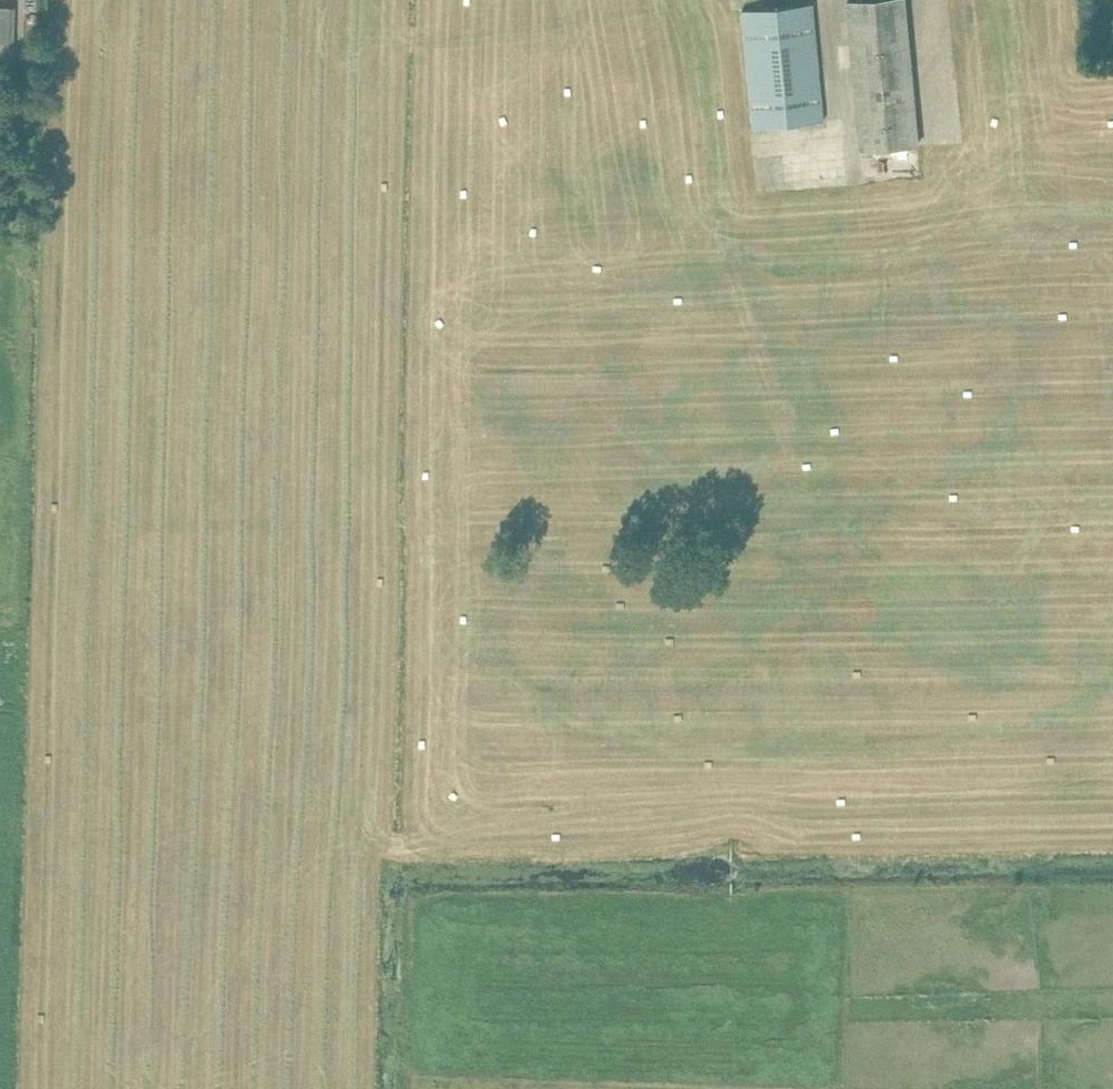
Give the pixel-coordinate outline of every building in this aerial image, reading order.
[(845,0),(859,150),(919,144),(905,0),(847,0),(845,0)] [(813,3),(740,10),(751,127),(823,120),(813,3)] [(11,59),(15,7),(0,6),(0,58),(11,59)]
